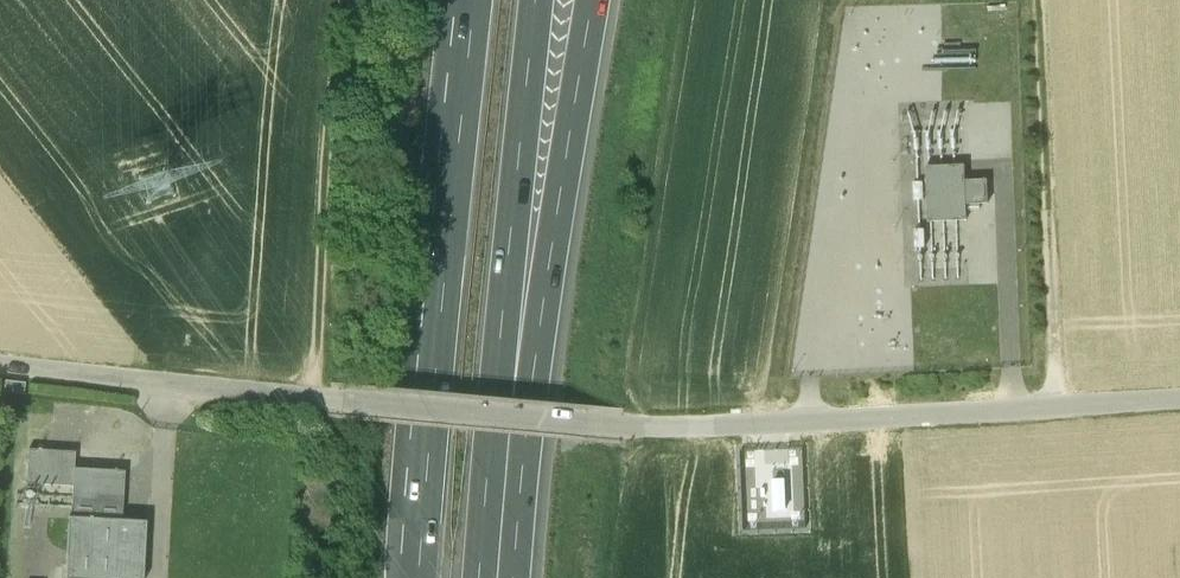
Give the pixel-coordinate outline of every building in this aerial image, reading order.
[(967,165),(927,166),(929,223),(968,222),(968,206),(989,205),(988,180),(967,181),(967,165)] [(75,452),(29,450),(27,487),(73,489),(71,518),(125,520),(127,471),(74,469),(75,452)] [(71,518),(68,577),(144,577),(146,521),(125,520),(71,518)]
